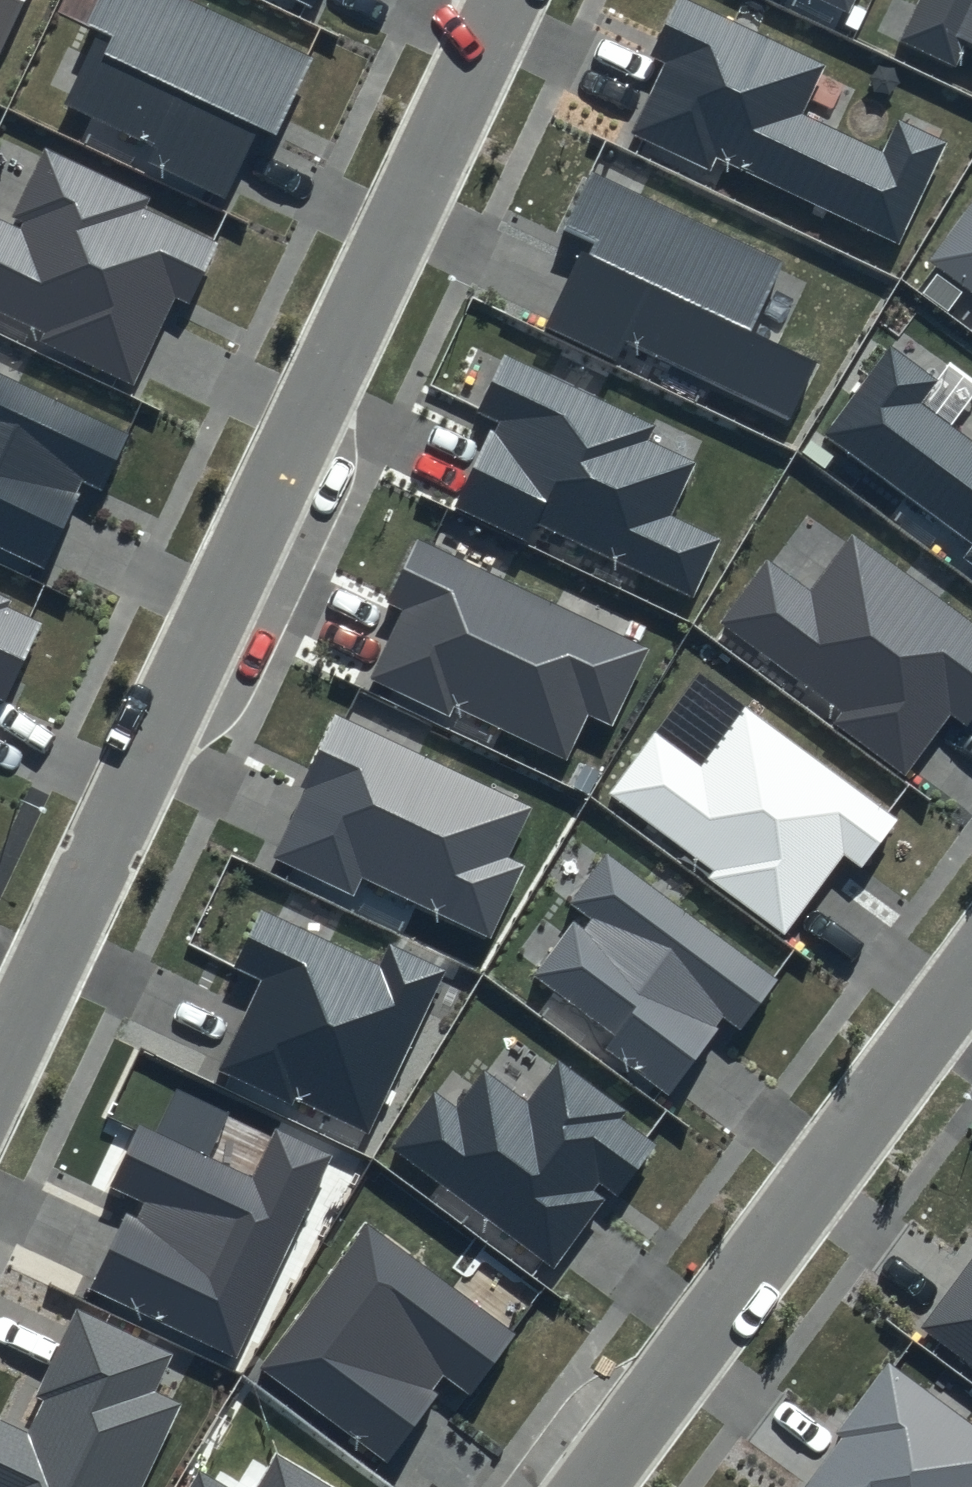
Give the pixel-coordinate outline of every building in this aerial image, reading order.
[(22,0),(0,0),(0,46),(22,0)] [(192,0),(102,0),(91,24),(101,29),(65,106),(154,147),(146,164),(226,201),(259,129),(278,138),(315,57),(192,0)] [(687,0),(677,0),(651,54),(666,61),(632,133),(711,170),(717,157),(899,243),(948,141),(898,117),(882,151),(802,113),(825,65),(687,0)] [(854,0),(822,0),(849,12),(854,0)] [(897,39),(958,68),(971,39),(971,0),(916,0),(897,39)] [(46,149),(10,226),(0,222),(0,312),(44,332),(40,341),(134,385),(175,297),(191,304),(220,241),(147,208),(152,197),(46,149)] [(783,261),(593,171),(565,230),(585,239),(542,329),(617,364),(627,342),(789,418),(815,362),(749,331),(783,261)] [(930,261),(971,292),(971,204),(930,261)] [(890,344),(824,434),(971,544),(971,441),(921,403),(939,379),(890,344)] [(656,424),(504,353),(476,414),(493,422),(453,508),(527,543),(536,523),(692,596),(719,539),(670,516),(695,462),(648,441),(656,424)] [(0,370),(0,545),(48,567),(84,486),(106,496),(136,431),(0,370)] [(853,534),(811,590),(769,558),(722,621),(843,711),(833,724),(905,777),(951,714),(968,727),(971,721),(971,622),(853,534)] [(649,648),(418,540),(388,603),(403,610),(370,680),(451,718),(455,707),(567,760),(589,714),(613,725),(649,648)] [(963,557),(971,564),(971,546),(963,557)] [(0,595),(0,700),(7,703),(44,623),(8,607),(11,600),(0,595)] [(895,820),(745,709),(702,767),(654,732),(608,793),(712,871),(706,878),(784,936),(845,854),(861,866),(895,820)] [(532,806),(336,713),(301,787),(306,790),(274,857),(354,895),(363,876),(491,937),(525,865),(508,857),(532,806)] [(779,980),(606,852),(569,903),(592,920),(584,930),(572,922),(533,975),(615,1035),(604,1050),(668,1098),(725,1021),(740,1032),(779,980)] [(379,965),(262,911),(235,968),(261,980),(218,1072),(293,1107),(296,1100),(368,1133),(445,970),(389,943),(379,965)] [(625,1111),(560,1063),(529,1104),(486,1072),(459,1108),(433,1089),(388,1149),(554,1271),(611,1193),(618,1199),(657,1146),(620,1119),(625,1111)] [(252,1177),(140,1125),(111,1187),(144,1202),(137,1217),(125,1212),(89,1289),(238,1358),(333,1155),(275,1128),(252,1177)] [(516,1335),(366,1225),(261,1367),(385,1458),(445,1377),(471,1396),(516,1335)] [(911,1328),(971,1373),(971,1246),(911,1328)] [(77,1310),(36,1398),(43,1401),(28,1432),(0,1419),(0,1486),(142,1486),(181,1405),(154,1393),(172,1354),(77,1310)] [(888,1363),(795,1486),(971,1486),(971,1425),(888,1363)] [(277,1452),(256,1486),(336,1486),(277,1452)] [(198,1468),(187,1486),(231,1486),(198,1468)]
